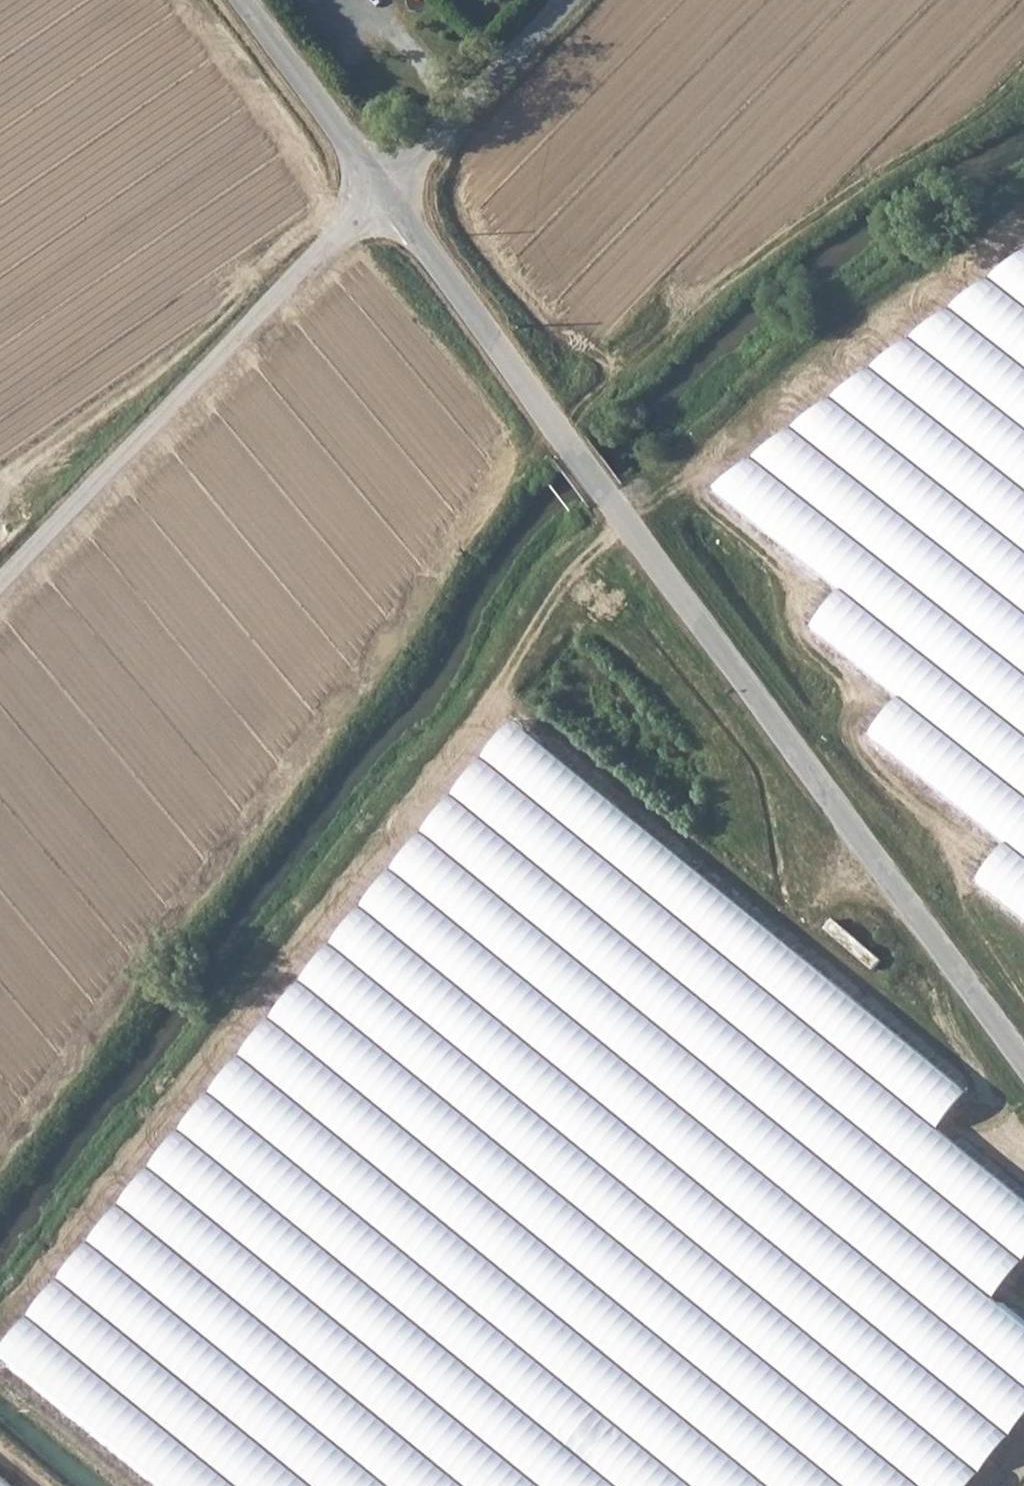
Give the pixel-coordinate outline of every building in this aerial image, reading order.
[(715,490),(840,594),(811,628),(901,701),(873,735),(1007,845),(977,882),(1023,920),(1023,255),(715,490)] [(515,723),(0,1357),(0,1362),(154,1485),(976,1485),(1023,1427),(1023,1327),(995,1303),(1023,1267),(1023,1200),(939,1131),(971,1091),(515,723)] [(0,1470),(0,1485),(19,1485),(0,1470)]
